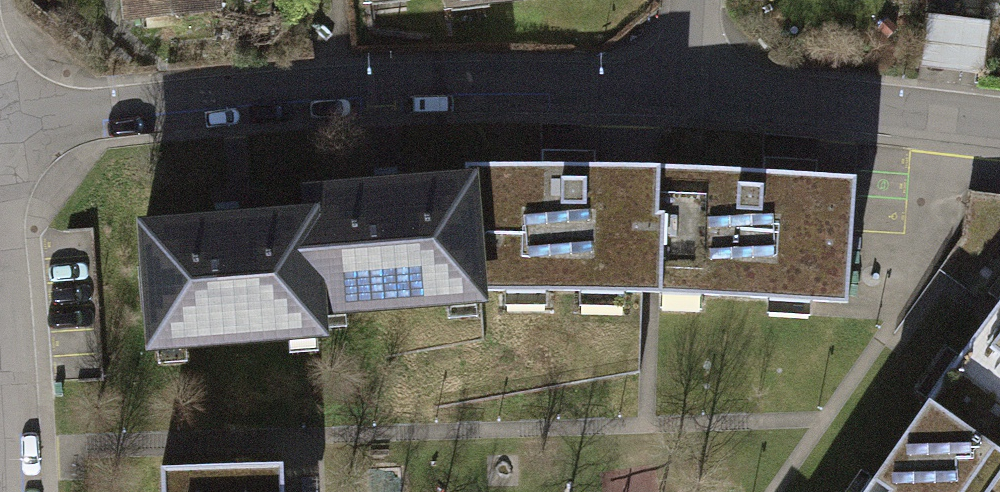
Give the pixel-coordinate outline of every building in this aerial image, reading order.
[(208,0),(123,0),(124,18),(209,10),(208,0)] [(659,291),(656,166),(467,161),(469,179),(476,277),(477,288),(659,291)] [(656,166),(659,291),(844,301),(854,175),(656,166)] [(305,192),(306,212),(312,289),(342,287),(343,306),(446,298),(444,279),(476,277),(469,179),(305,192)] [(314,314),(312,289),(306,212),(143,224),(151,328),(184,325),(185,339),(288,331),(287,316),(314,314)] [(999,456),(999,301),(926,403),(999,456)] [(926,403),(862,491),(988,491),(999,475),(999,456),(926,403)] [(158,491),(282,491),(281,461),(157,467),(158,491)]
